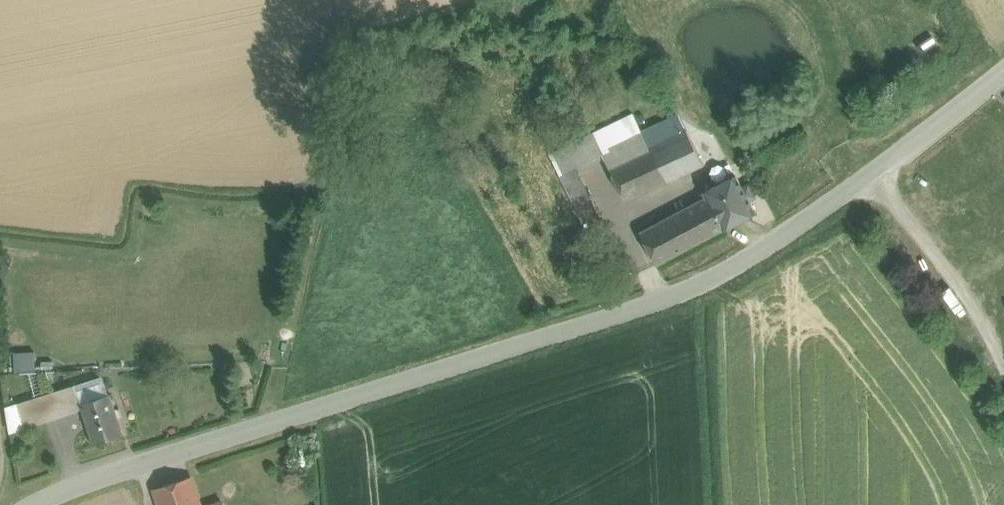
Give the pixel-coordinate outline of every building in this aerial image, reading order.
[(633,114),(594,133),(604,153),(603,154),(609,167),(649,148),(633,114)] [(649,148),(609,167),(626,201),(704,165),(687,131),(649,148)] [(594,133),(551,154),(560,174),(576,166),(603,154),(604,153),(594,133)] [(576,166),(560,174),(575,205),(591,197),(576,166)] [(736,175),(704,192),(724,229),(756,212),(736,175)] [(702,199),(641,232),(657,264),(724,229),(704,192),(700,194),(702,199)] [(591,197),(575,205),(592,240),(607,233),(598,213),(591,197)] [(36,349),(16,351),(17,369),(38,368),(36,349)] [(77,410),(83,408),(81,403),(106,395),(101,379),(70,389),(77,410)] [(70,387),(20,403),(28,426),(77,410),(70,389),(70,387)] [(106,395),(81,403),(83,408),(94,444),(124,434),(110,393),(106,395)] [(28,426),(20,403),(6,408),(10,431),(28,426)] [(190,477),(156,488),(162,504),(199,504),(190,477)]
